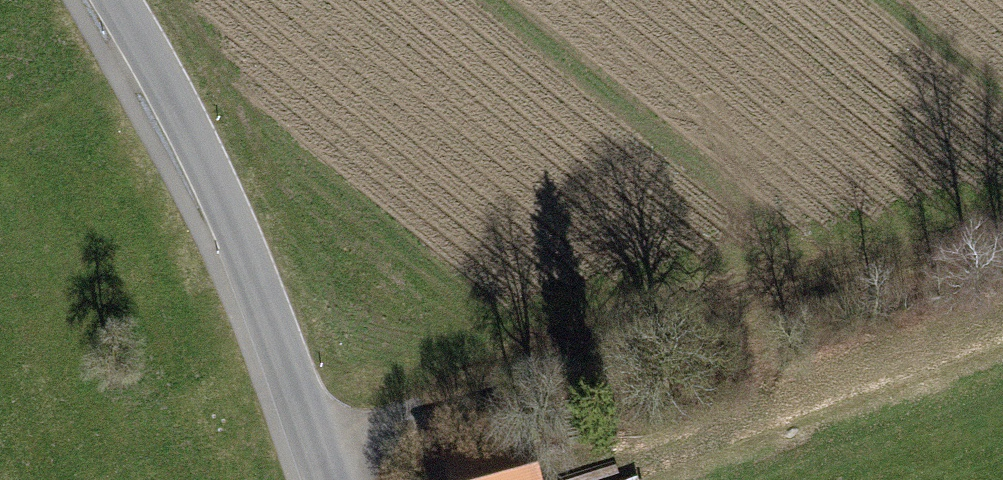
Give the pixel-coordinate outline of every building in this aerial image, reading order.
[(518,449),(426,476),(427,479),(527,479),(518,449)]
